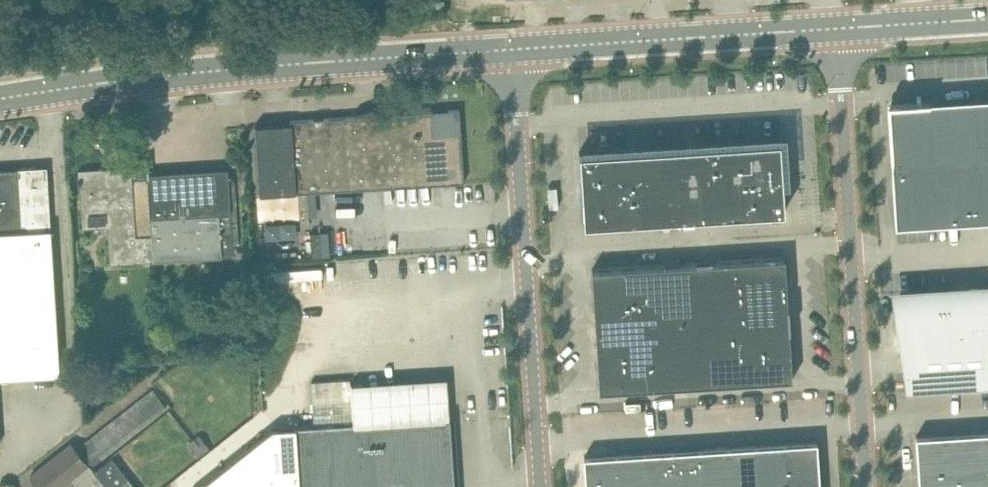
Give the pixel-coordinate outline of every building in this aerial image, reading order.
[(921,105),(921,95),(917,96),(917,100),(888,100),(892,164),(893,164),(894,183),(893,183),(893,184),(894,184),(895,203),(894,203),(895,204),(896,223),(896,224),(897,224),(897,223),(916,222),(916,223),(917,223),(917,222),(936,221),(936,222),(937,221),(956,220),(957,220),(957,219),(956,219),(955,204),(987,202),(987,104),(921,105)] [(459,108),(290,120),(291,122),(255,124),(260,194),(430,183),(443,182),(464,181),(459,108)] [(784,191),(784,183),(783,183),(782,166),(783,166),(782,157),(781,157),(780,141),(782,141),(782,138),(778,138),(778,139),(762,140),(762,139),(758,139),(758,140),(742,141),(742,140),(738,141),(731,142),(722,142),(718,142),(718,143),(702,144),(702,143),(698,143),(698,144),(682,145),(682,144),(678,145),(662,146),(658,146),(642,147),(638,147),(638,148),(622,149),(622,148),(619,148),(619,149),(603,150),(602,149),(599,150),(583,151),(579,151),(579,154),(581,154),(582,170),(581,170),(581,179),(582,179),(583,196),(584,223),(786,210),(785,207),(784,191)] [(131,165),(79,168),(80,188),(81,208),(110,206),(111,224),(113,263),(139,261),(153,260),(233,254),(232,231),(229,191),(228,171),(149,176),(148,157),(146,157),(147,159),(131,161),(131,165)] [(51,228),(47,166),(18,167),(0,168),(0,377),(60,373),(51,228)] [(594,268),(592,268),(600,391),(601,391),(601,390),(696,384),(791,378),(791,379),(793,379),(790,329),(791,329),(789,305),(788,305),(785,256),(784,256),(784,257),(736,260),(594,268)] [(900,293),(903,346),(900,346),(901,356),(905,356),(906,372),(905,372),(906,393),(987,388),(987,287),(969,288),(900,293)] [(314,425),(353,422),(350,378),(311,381),(314,425)] [(83,442),(75,448),(88,464),(89,463),(91,466),(109,451),(166,406),(152,388),(83,442)] [(450,416),(296,426),(299,484),(268,486),(455,486),(450,416)] [(916,435),(920,486),(987,486),(987,431),(916,435)] [(197,458),(210,448),(200,435),(187,445),(197,458)] [(759,444),(584,456),(586,486),(820,486),(817,440),(759,444)] [(75,448),(71,443),(46,462),(31,474),(41,486),(58,486),(88,464),(75,448)] [(113,456),(98,468),(113,486),(137,486),(113,456)]
